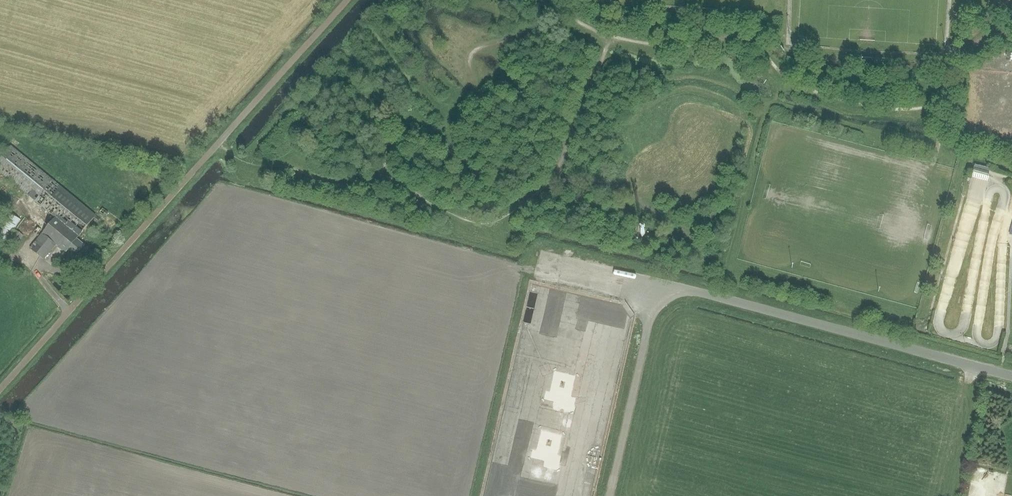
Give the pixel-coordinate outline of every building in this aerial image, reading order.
[(0,160),(0,172),(36,201),(56,218),(30,249),(44,260),(57,244),(67,252),(68,250),(76,257),(85,246),(77,239),(96,216),(53,180),(11,146),(0,160)] [(975,165),(973,172),(988,176),(990,169),(975,165)] [(7,213),(0,225),(0,226),(2,227),(0,230),(0,243),(3,245),(11,232),(13,232),(20,220),(7,213)] [(992,474),(987,493),(997,495),(1001,477),(992,474)]
